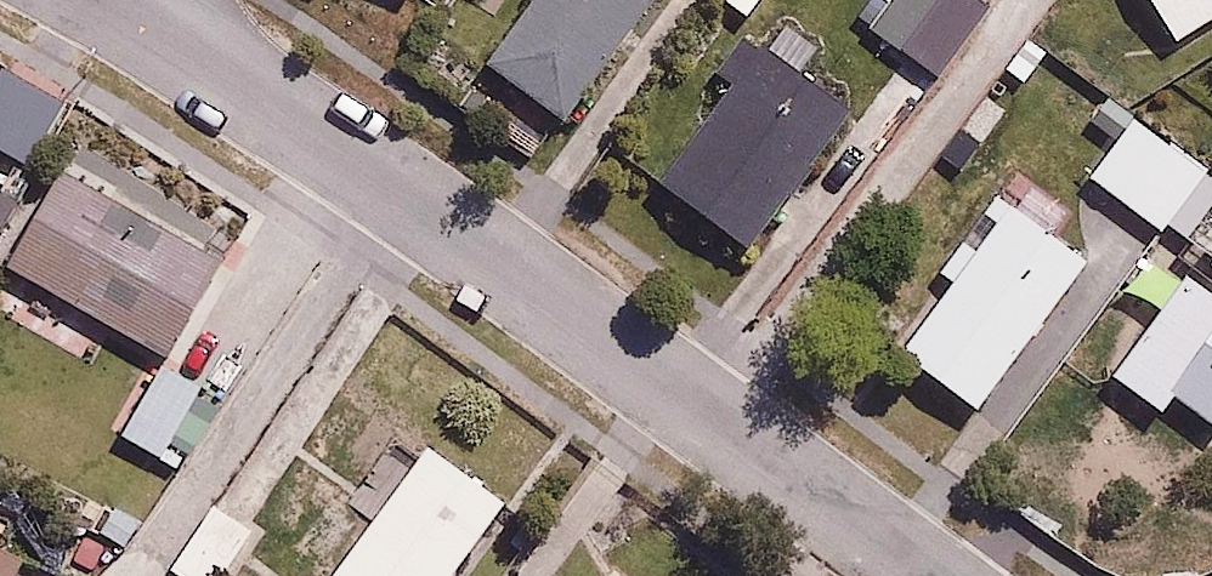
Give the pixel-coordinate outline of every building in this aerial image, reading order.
[(496,59),(572,113),(651,0),(537,0),(496,59)] [(989,0),(891,0),(873,25),(940,73),(991,2),(989,0)] [(1177,42),(1211,19),(1211,0),(1151,0),(1177,42)] [(850,103),(751,37),(657,177),(756,244),(850,103)] [(0,69),(0,144),(33,160),(62,98),(0,69)] [(1211,172),(1211,170),(1130,112),(1086,173),(1170,232),(1211,172)] [(70,161),(11,263),(166,352),(225,250),(70,161)] [(1170,232),(1206,258),(1211,262),(1211,172),(1170,232)] [(1088,262),(1009,204),(907,345),(986,402),(1088,262)] [(1206,258),(1122,376),(1166,408),(1178,391),(1211,415),(1211,262),(1206,258)] [(222,398),(164,364),(126,428),(184,462),(222,398)] [(432,439),(333,575),(455,575),(512,496),(432,439)] [(217,505),(171,564),(187,575),(218,575),(252,532),(217,505)] [(0,542),(0,575),(16,575),(27,556),(0,542)] [(578,567),(571,575),(590,575),(578,567)]
